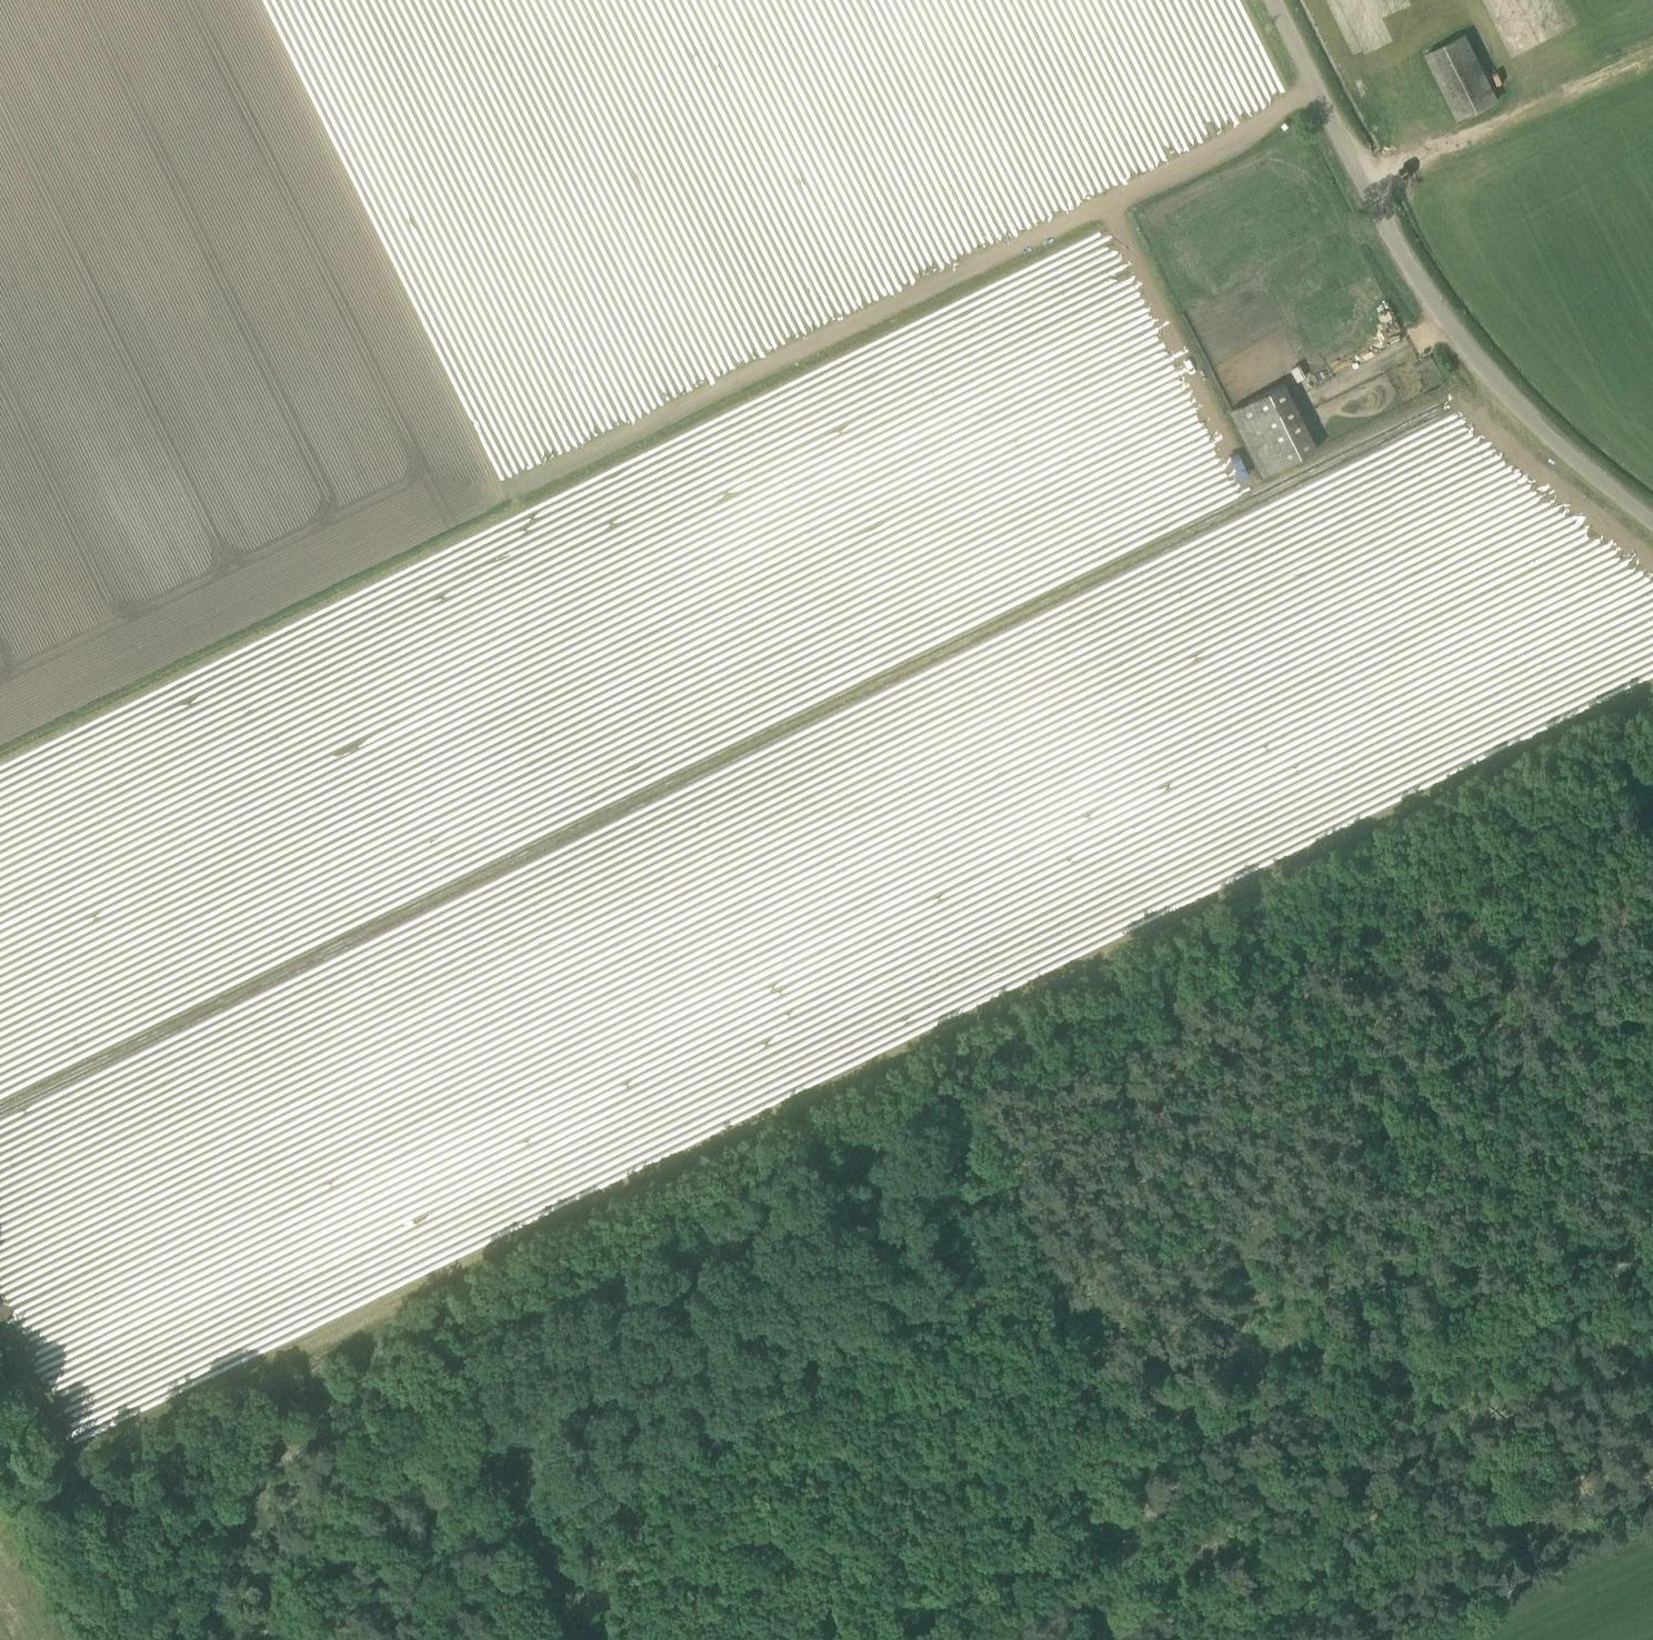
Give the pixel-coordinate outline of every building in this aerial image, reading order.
[(1419,50),(1451,120),(1494,100),(1462,31),(1419,50)] [(1228,408),(1256,474),(1313,449),(1285,383),(1228,408)]
